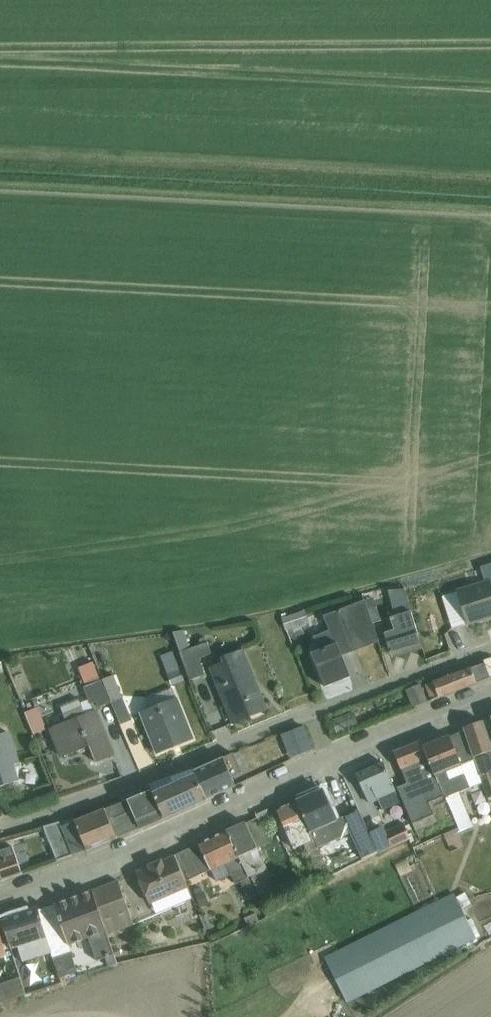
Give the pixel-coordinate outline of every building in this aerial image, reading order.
[(467,624),(468,625),(490,618),(490,582),(490,581),(457,591),(457,592),(467,624)] [(391,654),(421,645),(403,589),(386,590),(394,616),(390,617),(394,630),(384,632),(391,654)] [(467,624),(457,592),(442,597),(452,628),(467,624)] [(373,598),(364,601),(372,624),(381,621),(373,598)] [(372,624),(364,601),(324,617),(330,632),(314,638),(319,651),(312,654),(326,687),(350,678),(342,656),(378,642),(372,624)] [(305,611),(282,619),(287,632),(310,624),(305,611)] [(183,633),(173,634),(190,681),(205,676),(199,659),(213,655),(208,643),(188,650),(183,633)] [(421,645),(391,654),(392,659),(423,650),(421,645)] [(223,663),(211,668),(234,724),(266,711),(242,650),(221,659),(223,663)] [(113,703),(104,680),(100,682),(93,663),(79,669),(86,687),(84,688),(89,701),(81,704),(79,700),(61,707),(66,723),(51,729),(62,758),(90,747),(96,764),(115,756),(97,711),(94,712),(91,705),(97,703),(99,709),(113,703)] [(490,678),(485,664),(426,686),(432,702),(490,679),(490,678)] [(180,670),(168,675),(172,687),(184,683),(180,670)] [(114,676),(104,680),(113,703),(122,726),(132,721),(114,676)] [(420,685),(407,691),(414,708),(427,702),(420,685)] [(151,709),(141,713),(158,754),(193,740),(173,689),(147,699),(151,709)] [(43,700),(47,713),(59,710),(55,696),(43,700)] [(37,709),(27,713),(34,733),(45,729),(37,709)] [(353,714),(332,722),(337,734),(357,726),(353,714)] [(464,730),(465,731),(483,784),(489,799),(490,798),(490,762),(488,753),(490,752),(490,720),(464,730)] [(304,727),(281,736),(290,759),(313,750),(304,727)] [(465,731),(425,748),(444,797),(458,832),(474,827),(460,793),(483,784),(465,731)] [(0,737),(0,787),(17,782),(12,766),(19,764),(10,734),(0,737)] [(444,797),(425,748),(422,742),(394,753),(407,785),(398,788),(416,832),(438,823),(430,804),(444,797)] [(234,755),(194,773),(207,800),(236,787),(233,779),(243,774),(234,755)] [(384,764),(357,776),(370,805),(379,801),(383,811),(401,803),(384,764)] [(207,800),(194,773),(193,770),(174,776),(150,786),(152,791),(165,819),(207,800)] [(165,819),(152,791),(135,799),(133,793),(122,798),(124,803),(128,801),(140,829),(165,819)] [(323,791),(297,802),(318,849),(349,835),(360,858),(377,851),(368,831),(359,811),(336,821),(323,791)] [(128,801),(124,803),(75,822),(74,818),(60,823),(44,828),(57,862),(88,852),(141,830),(140,829),(128,801)] [(278,811),(270,815),(274,823),(286,848),(293,845),(296,850),(306,846),(316,870),(326,865),(318,849),(297,802),(277,811),(278,811)] [(257,819),(227,832),(249,878),(251,877),(263,902),(280,894),(258,850),(270,844),(262,828),(274,823),(270,815),(268,811),(256,816),(257,819)] [(383,824),(368,831),(377,851),(378,854),(391,847),(386,832),(383,824)] [(404,824),(386,832),(391,847),(392,849),(410,841),(404,824)] [(227,832),(175,856),(186,882),(212,871),(217,882),(232,876),(236,885),(241,883),(249,900),(258,896),(249,878),(227,832)] [(22,875),(13,846),(0,851),(0,882),(22,875)] [(186,882),(175,856),(174,857),(175,858),(137,875),(151,906),(153,905),(189,889),(186,882)] [(119,882),(93,892),(108,936),(135,925),(119,882)] [(202,888),(195,891),(196,895),(196,896),(200,908),(210,905),(205,892),(204,893),(202,888)] [(189,889),(153,905),(156,914),(193,898),(189,889)] [(93,892),(55,906),(70,947),(89,939),(97,963),(105,960),(108,967),(117,964),(108,936),(93,892)] [(454,894),(325,958),(336,981),(348,1004),(477,939),(476,939),(480,937),(472,919),(468,921),(462,910),(472,905),(466,893),(456,898),(454,894)] [(70,947),(55,906),(38,911),(38,909),(9,918),(9,920),(3,922),(12,950),(19,948),(23,963),(53,954),(60,979),(78,973),(70,947)] [(8,957),(0,931),(0,959),(8,957)] [(27,995),(21,977),(0,985),(0,1004),(27,995)]
